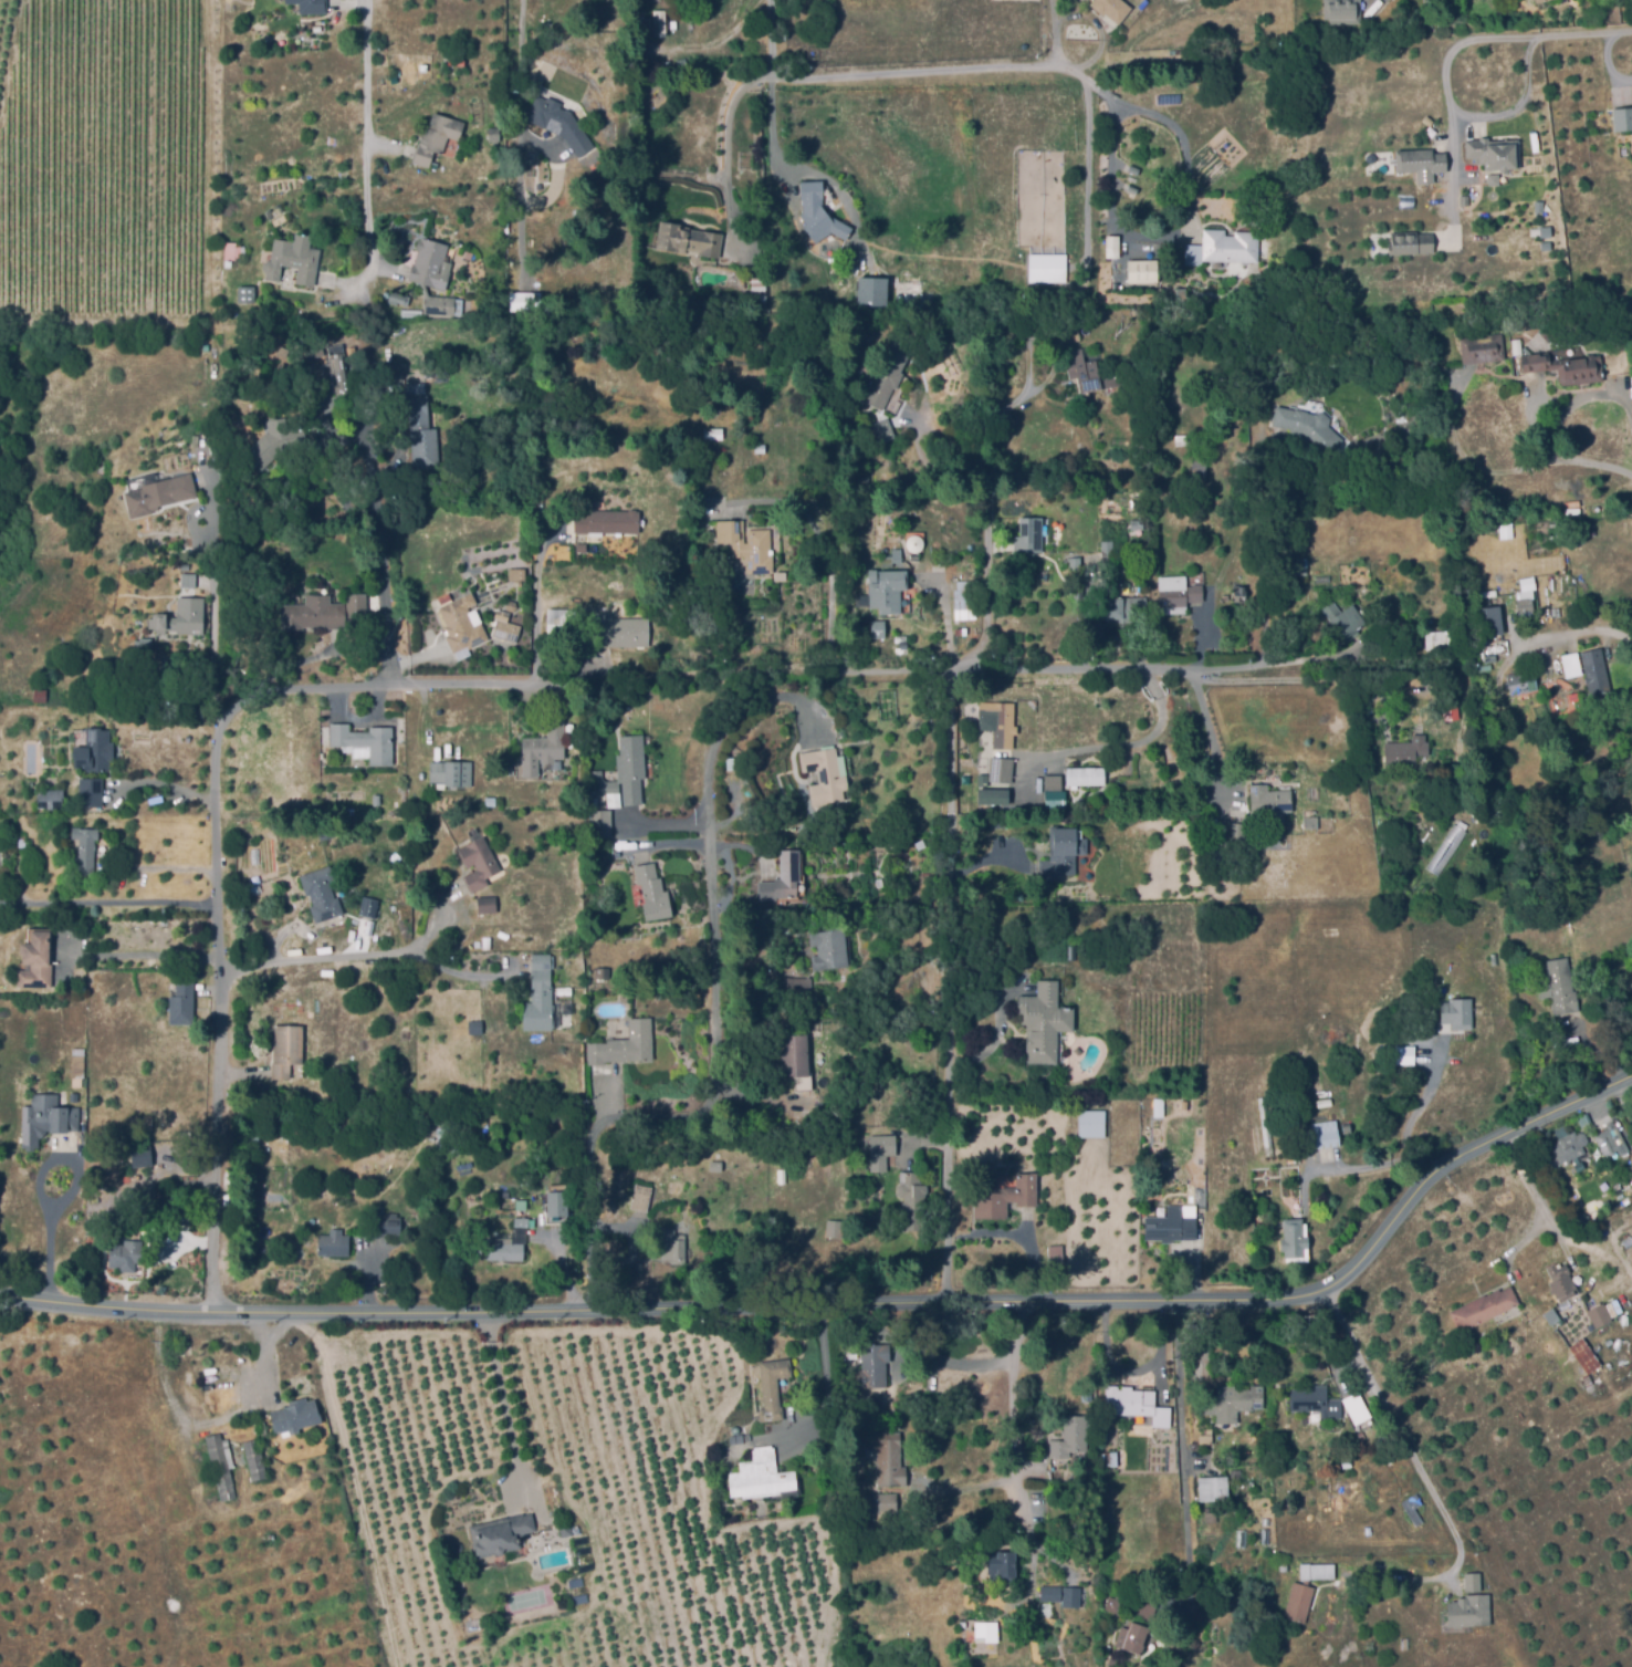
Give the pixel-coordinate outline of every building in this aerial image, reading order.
[(292,2),(292,0),(327,0),(327,13),(301,12),(301,2),(292,2)] [(1096,4),(1090,0),(1123,0),(1132,8),(1120,23),(1107,12),(1105,15),(1094,7),(1096,4)] [(1325,19),(1325,0),(1361,0),(1362,22),(1356,23),(1356,19),(1325,19)] [(651,10),(652,37),(664,37),(663,10),(651,10)] [(646,41),(645,14),(651,14),(651,22),(656,22),(656,24),(660,24),(660,34),(655,34),(655,41),(646,41)] [(579,156),(565,137),(527,117),(536,95),(546,100),(547,96),(562,103),(561,107),(565,110),(566,108),(572,110),(572,113),(594,146),(579,156)] [(1615,108),(1631,108),(1631,128),(1617,129),(1615,108)] [(430,167),(412,163),(423,126),(429,127),(433,113),(465,123),(459,139),(448,137),(442,154),(435,152),(430,167)] [(1484,169),(1484,164),(1476,165),(1475,157),(1466,157),(1466,139),(1479,139),(1479,138),(1488,138),(1488,140),(1518,139),(1518,168),(1484,169)] [(1432,171),(1432,168),(1398,170),(1396,150),(1432,149),(1432,153),(1446,153),(1447,170),(1432,171)] [(817,241),(805,227),(808,223),(802,216),(801,181),(823,180),(822,206),(833,220),(835,217),(852,227),(846,239),(831,230),(817,241)] [(1471,205),(1462,205),(1462,195),(1471,195),(1471,205)] [(719,258),(700,254),(701,251),(686,249),(684,252),(656,247),(660,219),(682,222),(681,226),(723,233),(719,257),(719,258)] [(1119,258),(1102,257),(1103,222),(1107,222),(1107,235),(1120,235),(1119,258)] [(1257,261),(1202,259),(1203,229),(1225,229),(1224,236),(1236,236),(1236,231),(1258,232),(1257,261)] [(902,243),(902,237),(923,235),(924,241),(902,243)] [(1387,237),(1412,235),(1412,237),(1427,236),(1429,256),(1388,258),(1387,237)] [(444,290),(408,279),(412,263),(415,264),(419,250),(416,249),(419,239),(421,240),(422,238),(448,246),(443,260),(452,263),(444,290)] [(315,285),(299,283),(300,277),(270,271),(275,240),(293,243),(293,246),(315,250),(313,258),(320,259),(315,285)] [(231,267),(224,267),(224,242),(237,242),(237,246),(244,246),(244,258),(238,258),(238,260),(231,260),(231,267)] [(903,260),(902,252),(924,250),(925,258),(903,260)] [(848,278),(830,274),(833,260),(841,262),(841,265),(850,267),(835,257),(839,251),(864,267),(857,274),(850,269),(848,278)] [(1128,281),(1128,260),(1157,260),(1157,280),(1128,281)] [(898,305),(897,292),(901,291),(900,277),(924,273),(930,277),(928,280),(922,281),(923,292),(933,291),(934,302),(898,305)] [(763,277),(749,278),(750,303),(763,302),(763,277)] [(887,305),(858,304),(859,298),(855,298),(856,286),(858,288),(859,277),(888,278),(887,305)] [(830,296),(830,289),(834,289),(834,282),(848,282),(849,295),(830,296)] [(253,302),(253,286),(236,286),(237,303),(253,302)] [(460,316),(461,297),(425,296),(425,286),(422,286),(421,315),(460,316)] [(757,288),(773,286),(774,312),(757,312),(757,288)] [(402,310),(388,304),(393,291),(407,296),(402,310)] [(508,292),(508,311),(538,310),(538,292),(508,292)] [(1464,363),(1461,338),(1502,333),(1505,358),(1464,363)] [(367,364),(364,336),(384,334),(385,343),(401,341),(404,361),(367,364)] [(883,409),(864,399),(873,378),(867,375),(873,363),(879,365),(889,345),(908,355),(900,371),(903,373),(897,388),(895,387),(883,409)] [(1081,393),(1078,377),(1070,378),(1066,351),(1082,347),(1086,362),(1096,360),(1097,368),(1119,364),(1122,385),(1081,393)] [(1560,385),(1558,368),(1526,374),(1523,354),(1550,351),(1551,361),(1600,354),(1603,378),(1560,385)] [(334,385),(328,354),(342,352),(347,383),(334,385)] [(414,467),(409,400),(428,399),(430,428),(438,428),(440,465),(414,467)] [(1326,457),(1298,434),(1275,426),(1283,405),(1307,414),(1316,415),(1324,410),(1331,417),(1329,427),(1342,438),(1326,457)] [(893,438),(887,418),(869,424),(876,444),(893,438)] [(261,471),(244,456),(262,437),(272,431),(290,430),(291,454),(278,454),(261,471)] [(1175,446),(1174,435),(1189,434),(1190,445),(1175,446)] [(1193,488),(1192,451),(1207,451),(1207,488),(1193,488)] [(133,521),(125,493),(144,489),(143,486),(191,472),(197,494),(153,507),(155,514),(133,521)] [(640,532),(574,532),(574,511),(640,511),(640,532)] [(1100,531),(1099,520),(1110,519),(1111,530),(1100,531)] [(1113,530),(1113,520),(1143,519),(1143,529),(1113,530)] [(750,573),(750,555),(735,556),(734,542),(718,543),(716,521),(743,520),(744,541),(749,541),(749,530),(771,529),(772,550),(774,550),(775,572),(750,573)] [(1510,538),(1510,523),(1498,524),(1498,538),(1510,538)] [(922,550),(920,535),(904,537),(906,552),(922,550)] [(1026,554),(1013,554),(1013,536),(1026,536),(1026,554)] [(1102,569),(1100,541),(1112,540),(1115,567),(1102,569)] [(893,562),(892,548),(902,548),(902,562),(893,562)] [(1069,573),(1069,558),(1081,556),(1082,573),(1069,573)] [(1298,574),(1296,558),(1307,556),(1308,573),(1298,574)] [(525,580),(509,580),(509,566),(525,566),(525,580)] [(879,612),(879,605),(871,606),(869,569),(876,569),(877,582),(880,582),(880,571),(907,571),(908,588),(900,590),(900,612),(879,612)] [(197,588),(181,586),(182,573),(198,575),(197,588)] [(1161,613),(1159,576),(1186,575),(1188,586),(1192,586),(1192,585),(1202,584),(1203,600),(1186,600),(1186,612),(1161,613)] [(956,616),(955,590),(960,590),(959,581),(972,580),(974,615),(956,616)] [(365,594),(345,594),(344,618),(364,619),(365,594)] [(192,633),(157,633),(157,628),(148,628),(149,618),(155,618),(155,614),(166,614),(166,617),(178,617),(178,597),(205,597),(203,633),(200,633),(200,629),(192,629),(192,633)] [(1147,624),(1121,623),(1121,619),(1099,618),(1099,597),(1147,597),(1147,624)] [(456,652),(443,626),(448,625),(439,608),(460,598),(480,639),(456,652)] [(514,611),(508,608),(508,604),(512,601),(516,602),(516,606),(514,611)] [(1343,639),(1322,610),(1333,601),(1341,612),(1352,604),(1366,623),(1343,639)] [(336,629),(336,626),(304,627),(304,629),(284,629),(284,604),(346,603),(346,629),(336,629)] [(1511,604),(1526,603),(1527,614),(1513,616),(1511,604)] [(577,636),(546,636),(547,610),(577,610),(577,636)] [(1490,612),(1496,639),(1468,645),(1464,616),(1490,612)] [(649,646),(595,645),(596,613),(611,613),(611,617),(650,617),(649,646)] [(515,642),(494,635),(500,618),(521,626),(515,642)] [(873,637),(872,621),(885,621),(886,637),(873,637)] [(1427,652),(1425,632),(1455,628),(1456,649),(1427,652)] [(898,655),(896,635),(907,635),(908,654),(898,655)] [(151,650),(137,650),(138,640),(153,642),(151,650)] [(1590,689),(1583,652),(1602,648),(1608,686),(1590,689)] [(1568,676),(1563,656),(1578,653),(1582,673),(1568,676)] [(1555,673),(1551,657),(1559,656),(1562,670),(1555,673)] [(1510,694),(1507,675),(1534,669),(1537,689),(1510,694)] [(46,702),(34,702),(34,689),(46,689),(46,702)] [(1014,749),(994,748),(995,716),(981,715),(981,702),(1016,704),(1015,726),(1018,726),(1018,734),(1014,733),(1014,749)] [(544,769),(523,769),(523,738),(547,738),(547,719),(565,719),(565,759),(544,759),(544,769)] [(394,764),(370,764),(370,758),(356,758),(356,751),(343,751),(343,747),(331,747),(331,723),(351,723),(351,731),(372,731),(372,727),(394,727),(394,764)] [(109,770),(88,769),(88,765),(75,765),(75,748),(85,748),(86,729),(109,730),(109,742),(114,742),(114,761),(109,761),(109,770)] [(624,804),(624,782),(620,782),(619,756),(621,753),(620,734),(645,734),(645,778),(640,778),(641,803),(624,804)] [(584,746),(575,744),(576,736),(584,736),(584,746)] [(1389,769),(1388,743),(1429,741),(1430,753),(1415,754),(1416,768),(1389,769)] [(815,804),(808,770),(804,771),(801,754),(836,748),(841,775),(847,774),(849,789),(844,790),(845,799),(815,804)] [(994,753),(1018,754),(1016,778),(993,775),(994,753)] [(452,754),(473,754),(473,780),(452,780),(452,754)] [(447,782),(430,782),(431,761),(448,762),(447,782)] [(1069,763),(1109,762),(1110,780),(1070,781),(1069,763)] [(1048,771),(1065,771),(1065,790),(1048,790),(1048,771)] [(81,806),(81,780),(103,779),(103,806),(81,806)] [(1265,822),(1265,811),(1253,811),(1252,783),(1268,783),(1268,790),(1291,791),(1293,811),(1285,811),(1285,822),(1265,822)] [(1007,804),(1007,789),(977,789),(976,804),(1007,804)] [(63,809),(39,809),(39,794),(48,794),(48,790),(64,790),(64,796),(63,796),(63,809)] [(495,806),(485,806),(485,796),(495,796),(495,806)] [(610,837),(609,809),(589,810),(589,837),(610,837)] [(1319,830),(1305,830),(1305,816),(1319,816),(1319,830)] [(1007,827),(993,827),(993,819),(1007,819),(1007,827)] [(1238,850),(1238,841),(1233,841),(1232,824),(1246,823),(1247,850),(1238,850)] [(1043,874),(1043,858),(1055,858),(1054,827),(1077,826),(1077,830),(1082,830),(1082,837),(1088,836),(1088,853),(1076,853),(1076,871),(1058,871),(1058,873),(1043,874)] [(94,873),(77,872),(79,864),(80,864),(81,838),(73,838),(73,827),(100,829),(100,838),(95,838),(94,873)] [(473,893),(465,877),(479,869),(475,863),(469,866),(460,850),(484,836),(501,868),(485,877),(489,884),(473,893)] [(781,897),(780,850),(799,848),(801,882),(797,882),(797,896),(781,897)] [(646,920),(642,902),(645,900),(642,884),(638,885),(635,865),(656,862),(658,877),(662,877),(665,890),(668,889),(672,916),(646,920)] [(316,923),(311,906),(314,905),(310,894),(307,895),(301,876),(331,865),(335,878),(328,881),(335,898),(337,897),(344,913),(316,923)] [(375,918),(359,913),(365,895),(380,900),(375,918)] [(480,895),(499,895),(499,908),(480,909),(480,895)] [(22,956),(30,956),(30,963),(34,963),(35,957),(38,957),(38,955),(29,955),(30,933),(39,933),(39,920),(57,921),(55,981),(21,980),(22,956)] [(794,934),(784,934),(784,923),(794,923),(794,934)] [(117,948),(106,935),(117,924),(129,936),(117,948)] [(812,969),(808,926),(846,924),(848,966),(812,969)] [(553,1030),(524,1029),(524,1002),(532,1002),(533,954),(554,955),(553,1030)] [(1555,1014),(1551,997),(1545,998),(1542,984),(1548,983),(1545,960),(1569,957),(1573,991),(1577,991),(1579,1011),(1555,1014)] [(596,980),(596,967),(610,966),(610,979),(596,980)] [(1044,972),(1063,972),(1063,1002),(1078,1002),(1079,1024),(1063,1024),(1063,1057),(1031,1057),(1031,1019),(1026,1020),(1026,1010),(1024,1010),(1024,990),(1044,989),(1044,972)] [(803,997),(780,994),(781,977),(805,979),(803,997)] [(193,1023),(170,1023),(170,996),(176,996),(176,981),(195,981),(193,1023)] [(1469,999),(1438,1000),(1438,1024),(1449,1023),(1449,1030),(1470,1029),(1469,999)] [(587,1065),(587,1043),(607,1042),(607,1040),(630,1039),(629,1019),(652,1018),(653,1060),(605,1061),(605,1064),(587,1065)] [(480,1022),(467,1022),(467,1033),(480,1033),(480,1022)] [(274,1070),(275,1025),(303,1025),(303,1063),(291,1063),(291,1070),(291,1080),(274,1080),(274,1070)] [(780,1065),(777,1033),(807,1031),(809,1064),(809,1072),(781,1074),(780,1065)] [(73,1071),(74,1048),(86,1048),(85,1071),(85,1077),(73,1077),(73,1071)] [(39,1149),(23,1149),(23,1107),(33,1107),(33,1094),(59,1094),(59,1106),(81,1106),(81,1129),(69,1129),(69,1132),(39,1132),(39,1149)] [(1272,1105),(1269,1096),(1278,1094),(1280,1104),(1272,1105)] [(1266,1153),(1259,1103),(1268,1103),(1274,1153),(1266,1153)] [(1105,1137),(1078,1136),(1079,1109),(1106,1111),(1105,1137)] [(108,1132),(94,1131),(95,1114),(109,1115),(108,1132)] [(1291,1150),(1286,1118),(1294,1117),(1299,1149),(1291,1150)] [(1315,1147),(1311,1124),(1337,1119),(1340,1144),(1315,1147)] [(1609,1161),(1596,1135),(1608,1128),(1605,1125),(1614,1121),(1630,1150),(1609,1161)] [(174,1189),(166,1189),(167,1176),(161,1176),(163,1129),(180,1129),(179,1182),(174,1182),(174,1189)] [(1568,1164),(1561,1164),(1552,1148),(1553,1144),(1556,1143),(1561,1138),(1576,1132),(1577,1134),(1581,1132),(1584,1134),(1588,1140),(1587,1144),(1582,1146),(1584,1152),(1571,1158),(1568,1164)] [(887,1168),(871,1168),(871,1135),(898,1135),(898,1155),(887,1155),(887,1168)] [(1091,1157),(1081,1157),(1081,1146),(1091,1146),(1091,1157)] [(928,1231),(902,1230),(904,1196),(902,1196),(899,1194),(899,1186),(900,1184),(904,1184),(904,1157),(928,1157),(928,1231)] [(1008,1218),(971,1218),(971,1188),(1002,1188),(1002,1186),(1017,1186),(1017,1173),(1037,1173),(1037,1206),(1017,1206),(1017,1200),(1008,1200),(1008,1218)] [(1619,1194),(1613,1185),(1619,1181),(1623,1191),(1619,1194)] [(648,1212),(630,1209),(635,1184),(652,1187),(648,1212)] [(545,1222),(565,1223),(566,1185),(545,1185),(545,1222)] [(525,1212),(517,1212),(519,1208),(516,1208),(517,1199),(526,1200),(525,1212)] [(1172,1242),(1148,1242),(1148,1216),(1168,1216),(1168,1205),(1195,1205),(1195,1240),(1172,1240),(1172,1242)] [(373,1233),(373,1217),(379,1217),(379,1212),(397,1212),(398,1219),(400,1219),(400,1233),(373,1233)] [(524,1261),(489,1259),(490,1240),(512,1241),(514,1218),(530,1219),(529,1228),(527,1228),(526,1243),(525,1242),(524,1261)] [(843,1238),(827,1237),(827,1219),(844,1219),(843,1238)] [(1286,1263),(1284,1225),(1307,1223),(1309,1261),(1286,1263)] [(686,1260),(662,1260),(662,1228),(676,1228),(676,1234),(686,1234),(686,1260)] [(318,1258),(318,1236),(349,1236),(349,1257),(318,1258)] [(135,1265),(111,1264),(112,1242),(122,1242),(122,1244),(126,1244),(126,1241),(136,1241),(135,1265)] [(1049,1269),(1048,1251),(1064,1251),(1065,1269),(1049,1269)] [(1562,1299),(1558,1292),(1555,1294),(1549,1284),(1557,1280),(1550,1269),(1559,1263),(1561,1267),(1566,1264),(1571,1272),(1569,1273),(1578,1290),(1562,1299)] [(1461,1333),(1451,1312),(1484,1294),(1485,1295),(1499,1289),(1500,1291),(1510,1285),(1519,1302),(1461,1333)] [(1598,1329),(1588,1310),(1602,1302),(1612,1320),(1598,1329)] [(1552,1323),(1546,1313),(1553,1307),(1560,1317),(1552,1323)] [(1587,1373),(1569,1345),(1583,1335),(1601,1363),(1587,1373)] [(858,1387),(857,1372),(862,1372),(861,1344),(890,1343),(891,1363),(886,1363),(887,1387),(858,1387)] [(760,1420),(759,1409),(766,1408),(761,1362),(791,1358),(793,1376),(777,1377),(781,1406),(783,1405),(784,1418),(760,1420)] [(1590,1390),(1583,1378),(1589,1375),(1596,1387),(1590,1390)] [(1170,1428),(1118,1425),(1119,1414),(1103,1413),(1106,1384),(1133,1385),(1132,1389),(1157,1390),(1155,1406),(1171,1407),(1170,1428)] [(1217,1423),(1216,1414),(1204,1415),(1203,1395),(1217,1394),(1216,1385),(1235,1384),(1235,1389),(1251,1388),(1249,1386),(1265,1385),(1266,1408),(1237,1410),(1238,1421),(1217,1423)] [(1342,1418),(1322,1417),(1322,1409),(1293,1409),(1293,1388),(1312,1388),(1312,1385),(1327,1385),(1327,1397),(1342,1397),(1342,1418)] [(1358,1423),(1343,1399),(1360,1390),(1373,1413),(1358,1423)] [(283,1436),(282,1431),(276,1432),(272,1411),(285,1408),(284,1407),(291,1405),(290,1402),(306,1397),(307,1402),(317,1399),(323,1423),(299,1428),(300,1431),(283,1436)] [(1070,1457),(1052,1457),(1052,1439),(1065,1440),(1066,1398),(1088,1399),(1087,1418),(1091,1418),(1091,1428),(1088,1428),(1087,1450),(1070,1450),(1070,1457)] [(1200,1446),(1200,1434),(1204,1434),(1204,1428),(1212,1428),(1213,1446),(1200,1446)] [(908,1486),(877,1486),(877,1458),(866,1458),(866,1447),(876,1447),(876,1431),(902,1431),(902,1466),(908,1466),(908,1486)] [(221,1499),(206,1437),(221,1432),(223,1440),(227,1439),(241,1493),(221,1499)] [(731,1444),(730,1436),(750,1434),(751,1441),(731,1444)] [(252,1480),(243,1442),(259,1439),(268,1476),(252,1480)] [(743,1498),(743,1496),(731,1497),(730,1473),(740,1472),(740,1462),(753,1460),(753,1449),(754,1449),(754,1447),(772,1445),(772,1447),(775,1447),(777,1472),(795,1470),(797,1489),(781,1491),(782,1494),(743,1498)] [(1102,1467),(1101,1451),(1117,1450),(1118,1467),(1102,1467)] [(1200,1500),(1199,1477),(1227,1476),(1228,1499),(1200,1500)] [(875,1520),(866,1520),(866,1494),(898,1494),(898,1511),(875,1511),(875,1520)] [(1416,1528),(1402,1502),(1417,1494),(1422,1504),(1417,1507),(1426,1523),(1416,1528)] [(1205,1521),(1205,1512),(1216,1511),(1217,1521),(1205,1521)] [(478,1559),(474,1543),(474,1542),(471,1527),(533,1513),(536,1530),(517,1534),(521,1549),(478,1559)] [(563,1536),(561,1525),(571,1523),(573,1534),(563,1536)] [(983,1581),(982,1552),(1014,1551),(1015,1581),(983,1581)] [(1061,1621),(1040,1621),(1042,1580),(1061,1581),(1061,1559),(1078,1560),(1077,1586),(1091,1586),(1090,1612),(1074,1611),(1074,1615),(1061,1615),(1061,1621)] [(1301,1580),(1301,1563),(1329,1562),(1329,1561),(1335,1561),(1336,1577),(1301,1580)] [(1463,1592),(1479,1591),(1478,1572),(1462,1573),(1463,1592)] [(1305,1622),(1285,1617),(1295,1582),(1314,1587),(1305,1622)] [(1151,1618),(1134,1612),(1142,1591),(1159,1597),(1151,1618)] [(1448,1625),(1447,1604),(1452,1603),(1452,1601),(1458,1601),(1458,1597),(1466,1597),(1466,1594),(1488,1593),(1489,1624),(1448,1625)] [(1117,1613),(1105,1609),(1109,1595),(1121,1600),(1117,1613)] [(977,1640),(976,1623),(997,1622),(998,1639),(977,1640)] [(1140,1653),(1122,1646),(1130,1623),(1148,1628),(1140,1653)]
